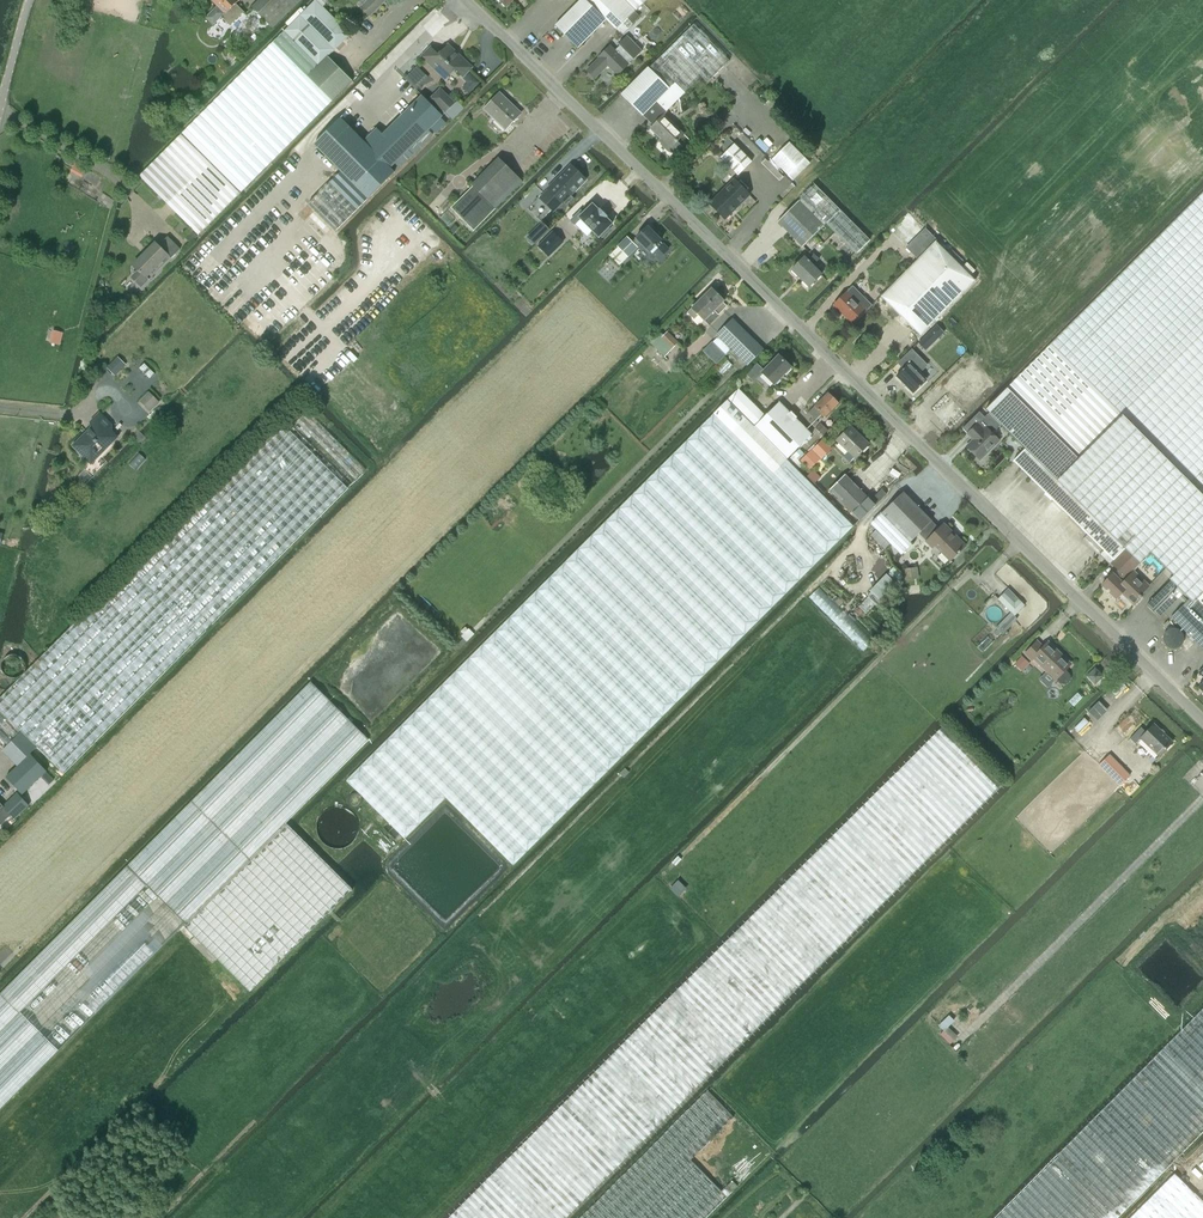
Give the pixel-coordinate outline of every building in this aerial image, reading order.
[(278,155),(294,139),(300,133),(305,128),(308,126),(352,81),(328,57),(350,35),(315,0),(287,28),(221,94),(140,176),(198,235),(278,155)] [(243,13),(235,5),(234,5),(229,0),(213,0),(226,13),(221,17),(230,25),(243,13)] [(272,29),(301,0),(259,0),(252,8),(272,29)] [(385,0),(370,0),(362,8),(369,16),(385,0)] [(606,20),(616,29),(635,11),(635,12),(647,0),(581,0),(555,26),(577,48),(606,20)] [(669,89),(673,85),(683,94),(701,76),(707,83),(729,61),(694,25),(649,69),(669,89)] [(632,59),(633,60),(642,51),(627,36),(618,45),(620,46),(615,51),(610,46),(599,57),(600,58),(587,71),(594,79),(608,65),(618,75),(628,65),(627,64),(632,59)] [(429,50),(421,58),(423,60),(444,78),(453,68),(463,78),(469,71),(473,68),(448,45),(438,55),(430,48),(429,50)] [(404,78),(415,89),(428,77),(417,66),(404,78)] [(669,89),(649,69),(648,67),(621,95),(642,116),(645,114),(656,102),(666,112),(683,94),(673,85),(669,89)] [(431,98),(445,113),(455,104),(441,89),(431,98)] [(506,130),(521,114),(500,94),(485,110),(506,130)] [(390,168),(443,116),(422,96),(382,135),(387,139),(374,152),(340,119),(314,145),(341,172),(308,205),(335,232),(368,199),(394,173),(390,168)] [(667,112),(666,112),(656,102),(645,114),(655,124),(650,129),(663,142),(660,145),(667,151),(670,153),(673,153),(676,151),(681,145),(677,142),(684,135),(664,115),(667,112)] [(772,160),(787,175),(804,158),(789,143),(772,160)] [(720,158),(738,176),(752,162),(734,144),(720,158)] [(495,209),(522,182),(498,158),(471,184),(473,185),(451,207),(473,230),(495,209)] [(765,159),(761,163),(779,181),(783,177),(765,159)] [(547,189),(539,198),(554,212),(562,204),(566,207),(574,199),(571,195),(586,180),(571,165),(547,189)] [(709,204),(725,220),(750,195),(734,179),(709,204)] [(815,184),(799,200),(824,225),(826,224),(856,254),(870,240),(840,210),(815,184)] [(1149,246),(1202,300),(1202,192),(1149,246)] [(798,201),(778,222),(803,247),(821,228),(824,225),(799,200),(798,201)] [(580,211),(570,221),(574,224),(575,224),(586,236),(592,230),(599,237),(601,235),(602,237),(609,230),(608,228),(612,224),(606,218),(607,217),(599,209),(599,210),(592,204),(583,213),(580,211)] [(542,223),(537,228),(543,234),(549,229),(542,223)] [(617,247),(609,255),(619,266),(628,258),(638,247),(637,247),(640,243),(650,252),(651,251),(659,259),(669,249),(663,244),(660,242),(661,240),(651,230),(648,227),(632,242),(627,237),(617,247)] [(552,232),(538,246),(549,256),(563,243),(552,232)] [(171,258),(180,249),(168,237),(159,246),(155,243),(133,265),(139,271),(132,277),(141,287),(148,279),(146,277),(168,255),(171,258)] [(975,280),(935,241),(881,296),(892,307),(891,309),(891,314),(893,316),(898,316),(900,315),(921,335),(943,313),(975,280)] [(1202,325),(1202,300),(1149,246),(1103,292),(1007,387),(1074,454),(1117,411),(1202,325)] [(798,276),(809,288),(822,274),(813,265),(819,259),(813,253),(807,259),(804,257),(791,270),(792,270),(793,269),(799,275),(798,276)] [(853,325),(872,306),(853,286),(846,293),(833,306),(853,325)] [(726,307),(722,303),(724,301),(711,289),(687,313),(694,319),(698,315),(704,321),(714,311),(718,315),(726,307)] [(717,337),(712,342),(726,356),(731,350),(747,366),(763,350),(732,319),(716,335),(717,337)] [(1202,497),(1202,325),(1117,411),(1202,497)] [(50,342),(59,345),(62,333),(53,330),(50,342)] [(679,342),(667,331),(663,335),(659,331),(648,342),(664,357),(679,342)] [(903,369),(896,376),(913,393),(926,380),(919,373),(927,365),(911,350),(898,363),(903,369)] [(126,365),(118,356),(107,368),(115,376),(126,365)] [(762,373),(774,385),(791,367),(779,356),(762,373)] [(1103,554),(1110,562),(1124,548),(1052,476),(1074,454),(1007,387),(985,409),(1025,449),(1013,461),(1105,552),(1103,554)] [(738,390),(564,563),(568,568),(595,595),(627,627),(690,689),(853,526),(786,460),(787,459),(754,426),(764,416),(738,390)] [(139,401),(150,412),(160,402),(149,391),(139,401)] [(825,417),(838,404),(828,393),(814,407),(808,413),(809,413),(807,415),(811,419),(813,417),(816,421),(822,415),(825,417)] [(754,426),(787,459),(811,435),(778,402),(764,416),(754,426)] [(295,423),(289,429),(348,488),(366,470),(307,411),(295,423)] [(1202,590),(1202,497),(1117,411),(1074,454),(1052,476),(1124,548),(1140,564),(1150,554),(1172,576),(1169,579),(1171,581),(1192,601),(1195,598),(1202,590)] [(979,412),(962,429),(963,430),(967,434),(968,435),(973,440),(966,447),(980,460),(999,441),(992,434),(1001,425),(988,413),(984,417),(980,413),(979,412)] [(91,463),(117,437),(108,428),(111,424),(99,413),(90,422),(91,429),(84,436),(82,436),(77,441),(77,442),(73,446),(91,463)] [(0,699),(0,709),(38,747),(63,774),(347,488),(289,429),(281,422),(0,699)] [(843,457),(849,463),(854,458),(855,458),(868,444),(850,427),(837,441),(848,452),(843,457)] [(812,450),(821,459),(831,449),(822,439),(812,450)] [(829,490),(860,521),(875,505),(845,475),(829,490)] [(919,534),(930,523),(931,521),(903,492),(882,513),(910,542),(919,534)] [(882,513),(870,524),(901,555),(912,544),(910,542),(882,513)] [(950,560),(964,546),(943,525),(937,531),(930,523),(919,534),(931,546),(933,543),(950,560)] [(1116,599),(1121,593),(1134,605),(1142,597),(1140,595),(1149,586),(1133,571),(1140,564),(1124,548),(1110,562),(1110,563),(1118,570),(1114,574),(1113,573),(1101,585),(1116,599)] [(447,798),(513,865),(536,842),(563,815),(689,690),(690,689),(627,627),(595,595),(568,568),(564,563),(560,568),(533,595),(506,621),(350,777),(347,780),(382,815),(400,833),(406,839),(447,798)] [(1192,601),(1171,581),(1162,590),(1146,606),(1158,618),(1163,613),(1169,618),(1171,617),(1202,649),(1202,606),(1195,598),(1192,601)] [(1202,606),(1202,590),(1195,598),(1202,606)] [(1025,605),(1017,598),(1014,601),(1005,591),(997,599),(1014,616),(1025,605)] [(1034,659),(1055,680),(1058,678),(1059,679),(1060,679),(1061,680),(1063,680),(1064,680),(1065,679),(1066,679),(1067,678),(1068,677),(1069,676),(1069,675),(1070,674),(1070,672),(1070,671),(1069,670),(1069,669),(1068,668),(1068,667),(1070,665),(1060,656),(1059,657),(1046,644),(1043,647),(1037,641),(1025,654),(1032,660),(1034,659)] [(1014,664),(1022,671),(1030,663),(1022,656),(1014,664)] [(1087,676),(1095,684),(1102,676),(1095,668),(1087,676)] [(285,823),(368,740),(311,682),(0,994),(0,1110),(178,931),(183,925),(285,823)] [(8,745),(3,750),(18,766),(6,777),(22,794),(47,771),(30,754),(38,747),(0,709),(0,737),(8,745)] [(1140,738),(1159,756),(1172,742),(1154,724),(1146,732),(1140,727),(1130,738),(1135,744),(1140,738)] [(987,799),(1001,786),(942,727),(777,890),(639,1028),(448,1217),(566,1217),(718,1066),(987,799)] [(1120,787),(1128,778),(1131,776),(1110,754),(1099,765),(1120,787)] [(29,805),(17,793),(3,806),(0,803),(0,825),(11,815),(14,819),(29,805)] [(201,943),(250,992),(352,890),(285,823),(183,925),(201,943)] [(178,931),(195,948),(201,943),(183,925),(178,931)] [(1156,1179),(1202,1132),(1202,1008),(1163,1049),(1057,1155),(1058,1157),(997,1217),(1117,1217),(1156,1179)] [(769,1154),(707,1091),(581,1217),(706,1217),(769,1154)] [(1174,1174),(1130,1217),(1202,1217),(1202,1202),(1174,1174)]
